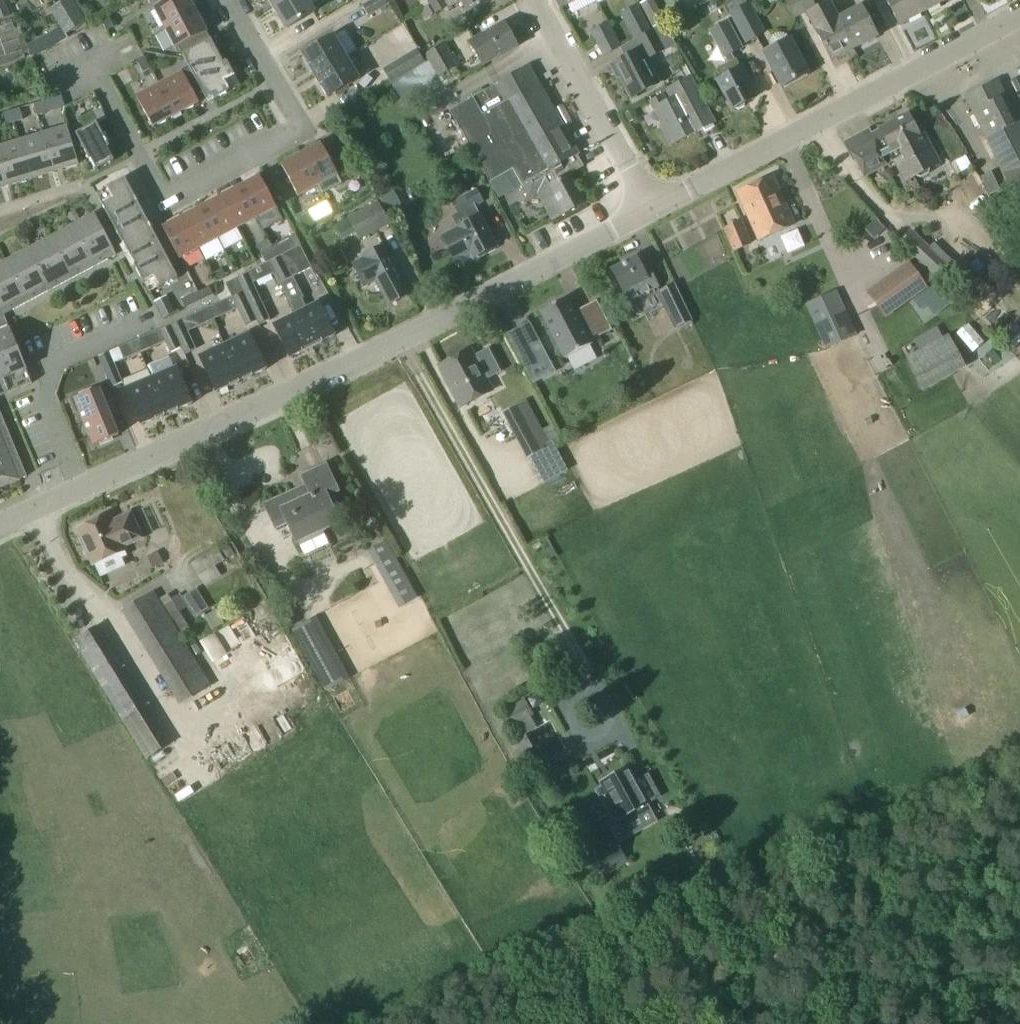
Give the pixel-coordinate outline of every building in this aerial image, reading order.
[(9,17),(3,0),(0,0),(0,20),(9,17)] [(51,11),(65,36),(85,25),(71,0),(69,0),(51,11)] [(164,29),(196,12),(189,0),(170,0),(153,9),(164,29)] [(306,0),(287,0),(274,8),(287,29),(313,13),(306,0)] [(387,0),(372,0),(362,6),(369,17),(390,5),(387,0)] [(429,7),(434,15),(446,8),(447,8),(442,0),(429,7)] [(447,8),(446,8),(447,10),(457,5),(460,3),(467,15),(489,2),(488,0),(442,0),(447,8)] [(653,29),(665,23),(653,0),(649,0),(640,5),(653,29)] [(811,0),(785,0),(794,18),(815,7),(811,0)] [(898,25),(923,12),(925,12),(918,0),(885,0),(898,25)] [(925,12),(947,0),(918,0),(925,12)] [(853,49),(837,19),(829,3),(807,15),(815,31),(831,61),(853,49)] [(749,5),(732,14),(747,43),(764,34),(749,5)] [(637,6),(620,15),(633,39),(650,30),(637,6)] [(837,19),(853,49),(876,38),(861,7),(837,19)] [(206,32),(196,12),(164,29),(175,50),(179,49),(182,56),(196,48),(192,40),(206,32)] [(108,16),(100,20),(106,32),(114,28),(108,16)] [(516,47),(503,24),(469,44),(482,66),(516,47)] [(607,24),(590,33),(603,56),(620,47),(607,24)] [(728,24),(716,30),(727,52),(740,45),(728,24)] [(344,31),(334,38),(333,36),(302,55),(309,68),(314,77),(357,52),(344,31)] [(182,56),(189,69),(190,69),(198,83),(189,88),(198,104),(199,104),(198,104),(205,100),(206,100),(212,97),(214,101),(230,92),(224,82),(234,77),(227,63),(223,65),(211,41),(210,41),(207,34),(206,32),(192,40),(196,48),(182,56)] [(633,55),(610,67),(616,79),(621,77),(632,98),(659,84),(651,68),(648,70),(643,62),(663,51),(652,32),(628,45),(633,55)] [(807,74),(789,40),(764,54),(782,88),(807,74)] [(357,52),(314,77),(319,86),(320,86),(328,99),(359,80),(353,69),(363,63),(363,62),(375,55),(369,45),(357,52)] [(443,46),(426,56),(438,77),(455,67),(443,46)] [(426,64),(417,49),(382,71),(391,86),(426,64)] [(150,69),(144,58),(137,62),(143,73),(150,69)] [(1002,63),(1014,90),(1019,88),(1019,74),(1013,58),(1002,63)] [(716,71),(721,79),(717,81),(732,110),(735,109),(738,110),(744,107),(744,104),(755,98),(746,82),(749,80),(742,68),(740,69),(735,61),(716,71)] [(560,164),(577,154),(528,67),(448,112),(487,182),(511,168),(521,186),(560,164)] [(190,69),(189,69),(182,73),(159,85),(176,116),(198,104),(189,88),(198,83),(190,69)] [(663,95),(650,102),(654,109),(663,126),(661,128),(669,144),(672,143),(673,144),(697,131),(703,129),(704,131),(713,126),(712,124),(714,123),(706,108),(691,78),(667,90),(672,100),(667,102),(663,95)] [(996,82),(966,97),(1010,186),(1019,181),(1019,129),(996,82)] [(153,129),(176,116),(159,85),(136,97),(153,129)] [(61,95),(42,101),(33,103),(37,115),(64,107),(61,95)] [(11,110),(14,122),(23,119),(19,108),(11,110)] [(11,110),(2,113),(6,124),(14,122),(11,110)] [(909,116),(881,130),(849,147),(865,178),(895,162),(906,182),(916,177),(921,178),(928,175),(929,170),(939,165),(920,128),(916,130),(909,116)] [(70,137),(74,152),(83,149),(95,172),(114,162),(107,150),(110,149),(96,124),(76,135),(70,137)] [(66,125),(43,132),(55,170),(78,163),(74,152),(70,137),(66,125)] [(31,177),(55,170),(43,132),(19,139),(31,177)] [(31,177),(19,139),(0,145),(0,158),(8,184),(31,177)] [(301,156),(318,187),(322,195),(341,184),(321,145),(301,156)] [(318,187),(301,156),(281,166),(298,198),(318,187)] [(0,158),(0,187),(8,184),(0,158)] [(360,172),(355,164),(344,170),(350,179),(360,172)] [(560,164),(521,186),(521,187),(528,198),(539,192),(555,219),(562,215),(585,202),(570,175),(568,171),(565,173),(560,164)] [(773,177),(737,193),(758,241),(795,225),(773,177)] [(259,178),(240,188),(256,220),(276,209),(259,178)] [(111,199),(101,205),(144,285),(154,279),(159,289),(178,280),(170,265),(179,261),(163,229),(154,234),(125,179),(106,189),(111,199)] [(451,217),(457,229),(457,230),(442,238),(454,260),(470,252),(473,258),(476,257),(480,259),(485,256),(486,252),(496,246),(481,216),(480,217),(475,207),(483,202),(477,190),(469,194),(464,184),(452,190),(457,200),(451,204),(456,214),(451,217)] [(240,188),(221,198),(237,230),(256,220),(240,188)] [(221,198),(201,208),(218,240),(237,230),(221,198)] [(388,225),(376,203),(348,219),(359,240),(388,225)] [(201,208),(182,219),(199,250),(217,240),(218,240),(201,208)] [(314,223),(309,214),(298,220),(303,229),(314,223)] [(81,226),(73,230),(94,268),(115,256),(112,250),(113,250),(94,215),(90,217),(82,219),(80,222),(81,226)] [(182,219),(163,229),(179,261),(199,250),(182,219)] [(741,222),(725,229),(734,251),(751,244),(741,222)] [(94,268),(73,230),(72,227),(67,229),(60,231),(58,234),(59,238),(51,242),(71,280),(94,268)] [(948,290),(959,279),(912,232),(900,243),(948,290)] [(289,238),(271,247),(273,251),(277,258),(295,249),(300,246),(295,235),(294,236),(289,238)] [(757,244),(766,261),(780,254),(772,237),(757,244)] [(71,280),(51,242),(49,239),(45,241),(37,243),(36,246),(37,250),(29,254),(49,291),(71,280)] [(410,295),(395,266),(384,246),(362,258),(363,260),(352,265),(364,288),(375,282),(388,306),(410,295)] [(280,257),(269,262),(275,274),(280,285),(291,279),(311,269),(300,247),(280,257)] [(49,291),(29,254),(27,250),(23,253),(15,255),(13,258),(14,262),(7,266),(27,303),(49,291)] [(273,251),(261,256),(265,264),(277,258),(273,251)] [(637,258),(613,271),(624,292),(629,302),(641,296),(657,287),(652,277),(648,280),(637,258)] [(7,266),(5,262),(1,265),(0,265),(0,306),(5,315),(27,303),(7,266)] [(253,284),(275,274),(269,262),(265,264),(236,279),(239,286),(243,293),(248,304),(258,326),(270,321),(253,284)] [(903,264),(861,294),(880,320),(922,290),(903,264)] [(225,285),(228,291),(239,286),(236,279),(225,285)] [(692,322),(675,283),(659,291),(677,329),(692,322)] [(228,291),(231,298),(243,293),(239,286),(228,291)] [(198,293),(201,301),(213,296),(210,288),(198,293)] [(201,301),(198,293),(181,301),(184,309),(201,301)] [(231,298),(207,309),(213,321),(237,309),(248,304),(243,293),(231,298)] [(170,296),(156,300),(160,314),(173,310),(170,296)] [(290,304),(296,315),(313,348),(322,344),(322,343),(335,336),(318,303),(307,309),(301,298),(290,304)] [(610,331),(596,303),(590,306),(591,308),(576,316),(567,299),(540,313),(550,333),(548,335),(555,349),(558,347),(564,359),(591,345),(589,341),(610,331)] [(841,305),(810,319),(824,350),(855,336),(841,305)] [(171,326),(176,338),(213,321),(207,309),(171,326)] [(313,348),(296,315),(273,327),(290,359),(303,352),(303,353),(313,348)] [(0,397),(31,385),(3,316),(0,318),(0,397)] [(953,330),(966,352),(980,344),(968,322),(953,330)] [(153,334),(135,341),(140,353),(165,343),(170,354),(181,349),(176,338),(171,326),(166,328),(153,334)] [(224,345),(241,382),(244,381),(252,378),(251,377),(266,370),(249,333),(224,345)] [(966,369),(953,344),(949,336),(904,360),(922,393),(966,369)] [(140,353),(135,341),(98,357),(103,369),(114,364),(140,353)] [(241,382),(224,345),(199,357),(216,394),(231,387),(231,388),(239,384),(238,383),(241,382)] [(517,352),(518,353),(527,371),(538,364),(530,348),(529,346),(517,352)] [(490,392),(484,380),(498,372),(487,351),(473,358),(469,351),(440,366),(461,407),(490,392)] [(151,378),(167,415),(169,414),(170,415),(177,412),(177,411),(192,405),(176,367),(151,378)] [(167,415),(151,378),(125,389),(141,426),(156,420),(156,421),(164,417),(167,415)] [(99,389),(74,400),(83,423),(109,413),(107,408),(117,404),(111,389),(101,393),(99,389)] [(548,444),(526,402),(504,414),(526,456),(548,444)] [(109,413),(83,423),(93,447),(118,436),(113,423),(123,419),(117,404),(107,408),(109,413)] [(0,433),(0,461),(16,454),(7,431),(0,433)] [(0,461),(0,489),(12,484),(12,483),(26,477),(16,454),(0,461)] [(306,485),(264,504),(276,528),(288,522),(295,540),(338,521),(327,496),(338,492),(325,465),(302,476),(306,485)] [(90,561),(92,562),(93,565),(126,550),(125,547),(143,539),(131,513),(113,521),(110,515),(77,530),(86,548),(85,550),(85,551),(85,552),(85,554),(86,555),(86,557),(87,559),(89,560),(90,561)] [(122,606),(174,706),(207,688),(155,589),(122,606)] [(163,604),(170,620),(184,614),(188,621),(207,612),(196,589),(163,604)] [(98,682),(120,669),(96,629),(74,642),(98,682)] [(314,636),(302,643),(322,679),(334,673),(314,636)] [(557,683),(545,691),(543,692),(549,702),(575,687),(568,677),(557,683)] [(247,733),(271,718),(262,705),(239,720),(247,733)] [(651,812),(647,804),(648,804),(628,769),(600,784),(620,820),(621,819),(625,827),(651,812)] [(592,874),(603,867),(608,875),(628,862),(615,843),(596,856),(594,852),(583,859),(592,874)]
